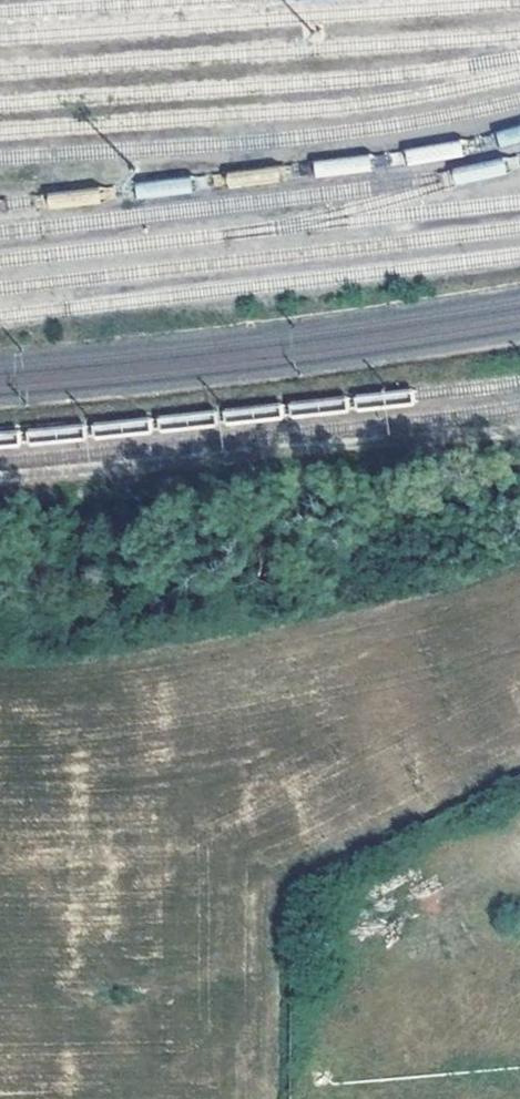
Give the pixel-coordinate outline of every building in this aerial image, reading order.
[(107,860),(51,859),(50,930),(106,931),(107,860)]
